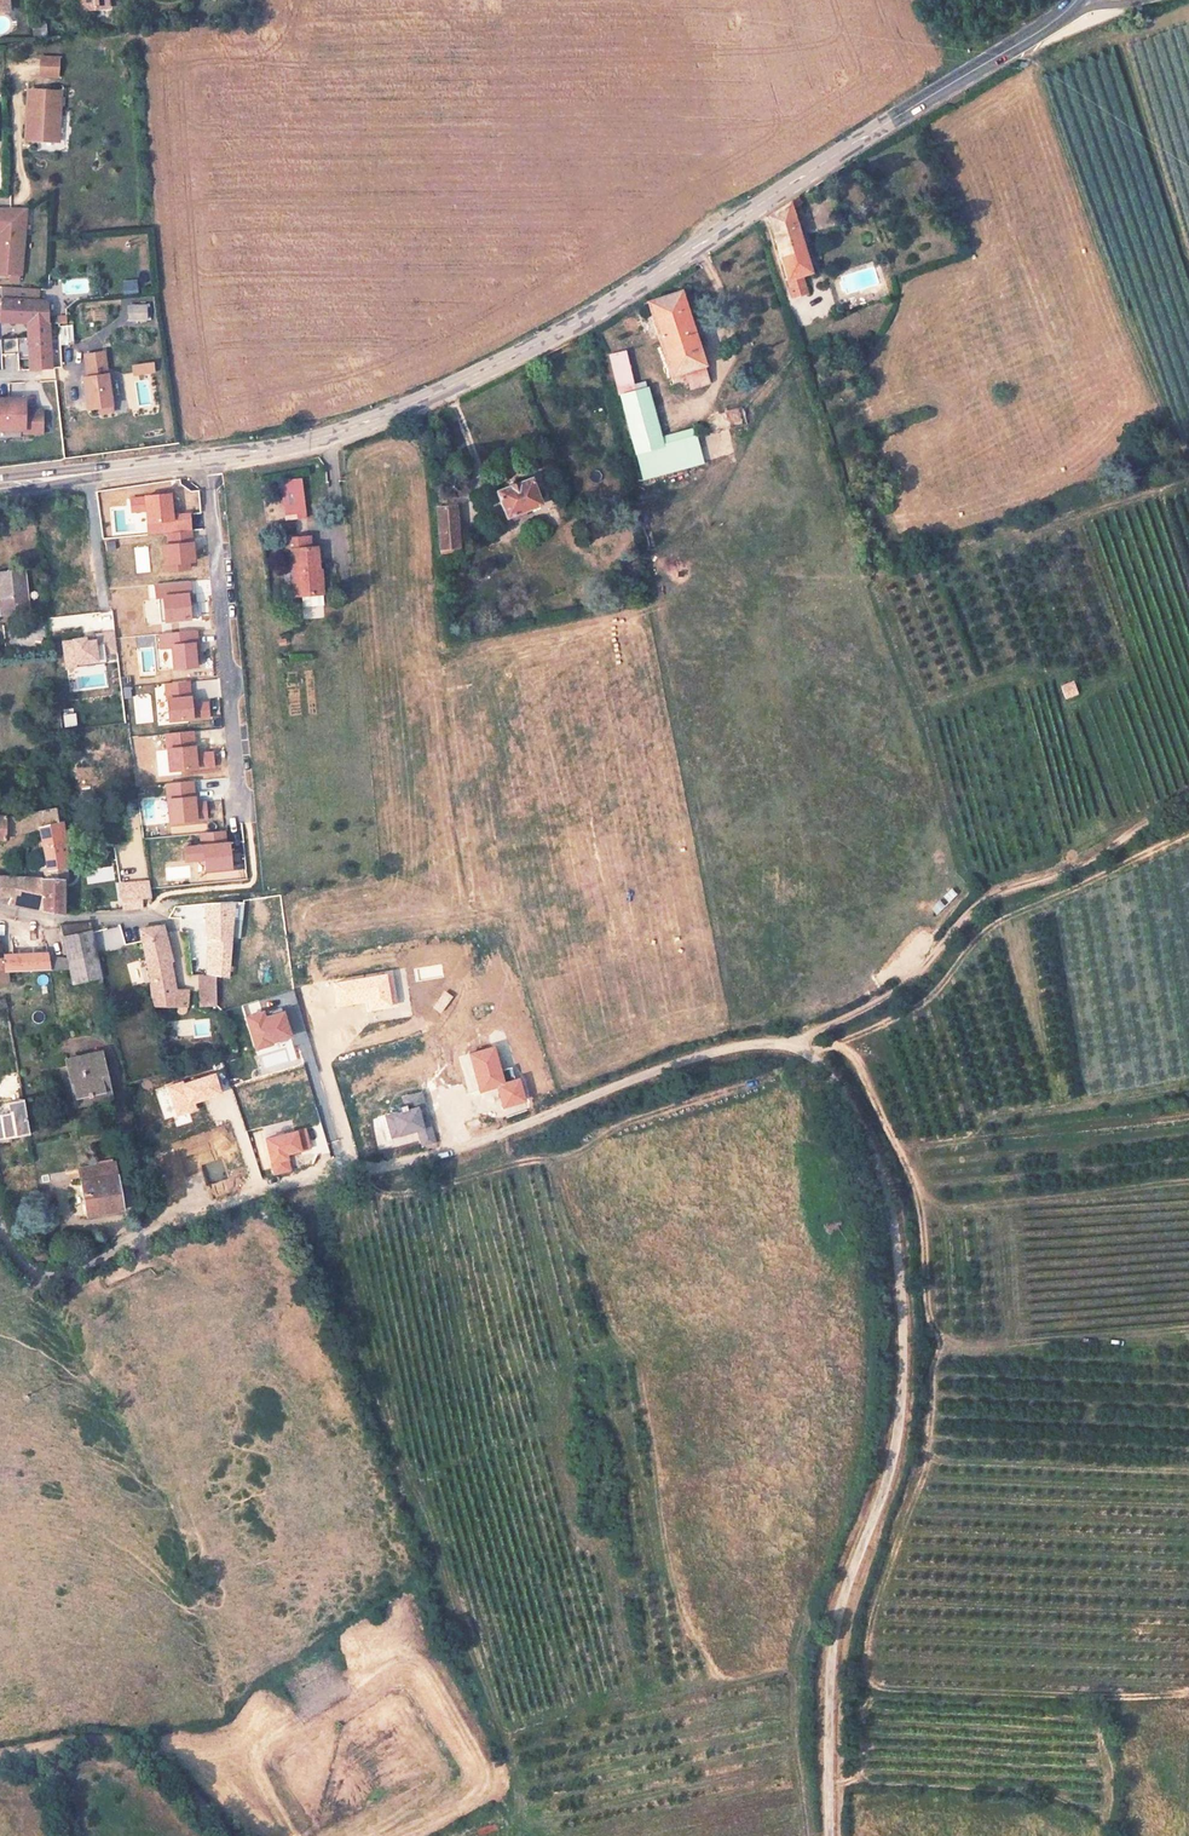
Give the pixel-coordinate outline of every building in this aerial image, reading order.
[(90,19),(106,18),(105,0),(88,0),(90,19)] [(45,23),(30,23),(30,35),(45,35),(45,23)] [(42,69),(41,86),(58,87),(59,70),(42,69)] [(33,117),(33,125),(29,125),(28,148),(57,150),(58,136),(59,105),(31,103),(30,117),(33,117)] [(806,251),(790,198),(771,211),(796,289),(811,283),(806,271),(815,268),(809,250),(806,251)] [(21,275),(24,224),(18,224),(19,208),(0,207),(0,274),(21,275)] [(120,280),(121,294),(136,293),(136,279),(120,280)] [(16,286),(0,285),(0,290),(0,297),(16,299),(16,286)] [(26,322),(26,321),(48,322),(46,301),(38,300),(38,288),(16,286),(16,299),(0,298),(0,321),(26,322)] [(709,382),(680,291),(647,302),(670,376),(684,372),(688,382),(690,389),(709,382)] [(147,305),(131,306),(131,321),(148,320),(147,305)] [(50,369),(48,322),(26,321),(26,322),(27,338),(28,362),(20,362),(21,371),(50,369)] [(58,343),(72,342),(71,324),(57,325),(58,343)] [(620,395),(634,391),(624,351),(610,355),(620,395)] [(82,380),(86,411),(97,410),(98,416),(111,414),(103,354),(84,357),(87,379),(82,380)] [(153,363),(133,366),(134,375),(154,372),(153,363)] [(684,372),(670,376),(673,383),(683,379),(684,383),(688,382),(684,372)] [(620,395),(636,452),(635,453),(643,479),(701,463),(694,436),(663,445),(647,388),(634,391),(620,395)] [(25,410),(25,399),(0,399),(0,430),(24,430),(24,434),(43,434),(43,410),(25,410)] [(743,407),(726,411),(730,428),(747,424),(743,407)] [(285,515),(297,514),(298,518),(306,517),(302,478),(281,481),(285,515)] [(539,506),(532,483),(499,493),(508,516),(539,506)] [(145,495),(145,496),(130,498),(131,512),(146,511),(148,534),(168,532),(192,530),(190,513),(174,515),(172,493),(145,495)] [(460,547),(457,507),(438,508),(441,548),(460,547)] [(194,543),(193,543),(192,530),(168,532),(169,545),(164,545),(166,573),(192,571),(191,563),(196,563),(194,543)] [(322,567),(321,544),(315,545),(315,531),(289,533),(290,547),(296,547),(297,570),(304,569),(305,589),(330,588),(328,567),(322,567)] [(26,564),(0,566),(0,591),(2,611),(31,609),(26,564)] [(157,599),(164,598),(166,622),(191,620),(190,596),(193,596),(191,582),(156,584),(157,599)] [(48,639),(45,617),(4,621),(6,644),(48,639)] [(175,669),(199,668),(197,632),(160,634),(161,649),(174,648),(175,669)] [(97,640),(88,641),(87,638),(73,639),(73,640),(63,641),(64,665),(98,663),(97,640)] [(1057,684),(1063,699),(1077,694),(1071,679),(1057,684)] [(191,697),(190,682),(166,683),(167,699),(169,699),(170,721),(210,719),(209,702),(194,703),(193,697),(191,697)] [(194,731),(166,734),(170,772),(214,768),(213,752),(198,753),(197,745),(195,745),(194,731)] [(193,781),(165,784),(169,825),(209,822),(207,802),(198,803),(197,795),(195,795),(193,781)] [(58,815),(48,817),(47,810),(35,810),(35,819),(0,821),(0,843),(9,843),(9,839),(34,837),(43,837),(60,836),(58,815)] [(230,843),(227,843),(226,831),(200,833),(201,845),(185,847),(186,862),(205,860),(206,872),(233,870),(230,843)] [(63,874),(60,836),(43,837),(47,876),(63,874)] [(0,876),(0,895),(10,896),(10,888),(25,888),(27,877),(0,876)] [(63,911),(63,879),(27,877),(25,888),(10,888),(10,896),(9,903),(61,911),(63,911)] [(122,901),(143,899),(151,899),(150,881),(118,883),(119,901),(122,901)] [(143,908),(143,899),(122,901),(122,909),(143,908)] [(227,977),(233,901),(228,902),(175,907),(169,916),(206,917),(208,923),(209,937),(208,975),(227,977)] [(174,992),(164,935),(162,924),(142,927),(141,927),(155,1007),(190,1008),(190,993),(174,992)] [(103,979),(93,928),(62,934),(73,986),(103,979)] [(15,972),(48,970),(45,953),(0,955),(0,973),(15,972)] [(0,973),(0,985),(5,984),(5,982),(15,981),(15,972),(0,973)] [(337,1007),(366,1002),(368,1010),(393,1006),(388,975),(334,983),(337,1007)] [(275,1045),(274,1042),(292,1037),(285,1012),(267,1017),(265,1012),(246,1017),(256,1051),(275,1045)] [(481,1094),(497,1089),(503,1108),(526,1102),(520,1080),(505,1083),(495,1047),(470,1054),(481,1094)] [(107,1077),(102,1054),(68,1062),(77,1103),(107,1096),(103,1079),(107,1077)] [(197,1110),(195,1104),(223,1095),(216,1073),(184,1084),(183,1081),(167,1086),(177,1117),(197,1110)] [(19,1098),(17,1074),(0,1075),(0,1096),(0,1099),(19,1098)] [(393,1138),(418,1131),(422,1144),(435,1141),(422,1092),(408,1096),(412,1109),(386,1115),(393,1138)] [(39,1136),(33,1102),(12,1106),(13,1116),(2,1119),(5,1142),(39,1136)] [(298,1132),(266,1139),(274,1175),(292,1171),(289,1155),(303,1152),(298,1132)] [(126,1210),(118,1164),(81,1171),(89,1217),(126,1210)]
